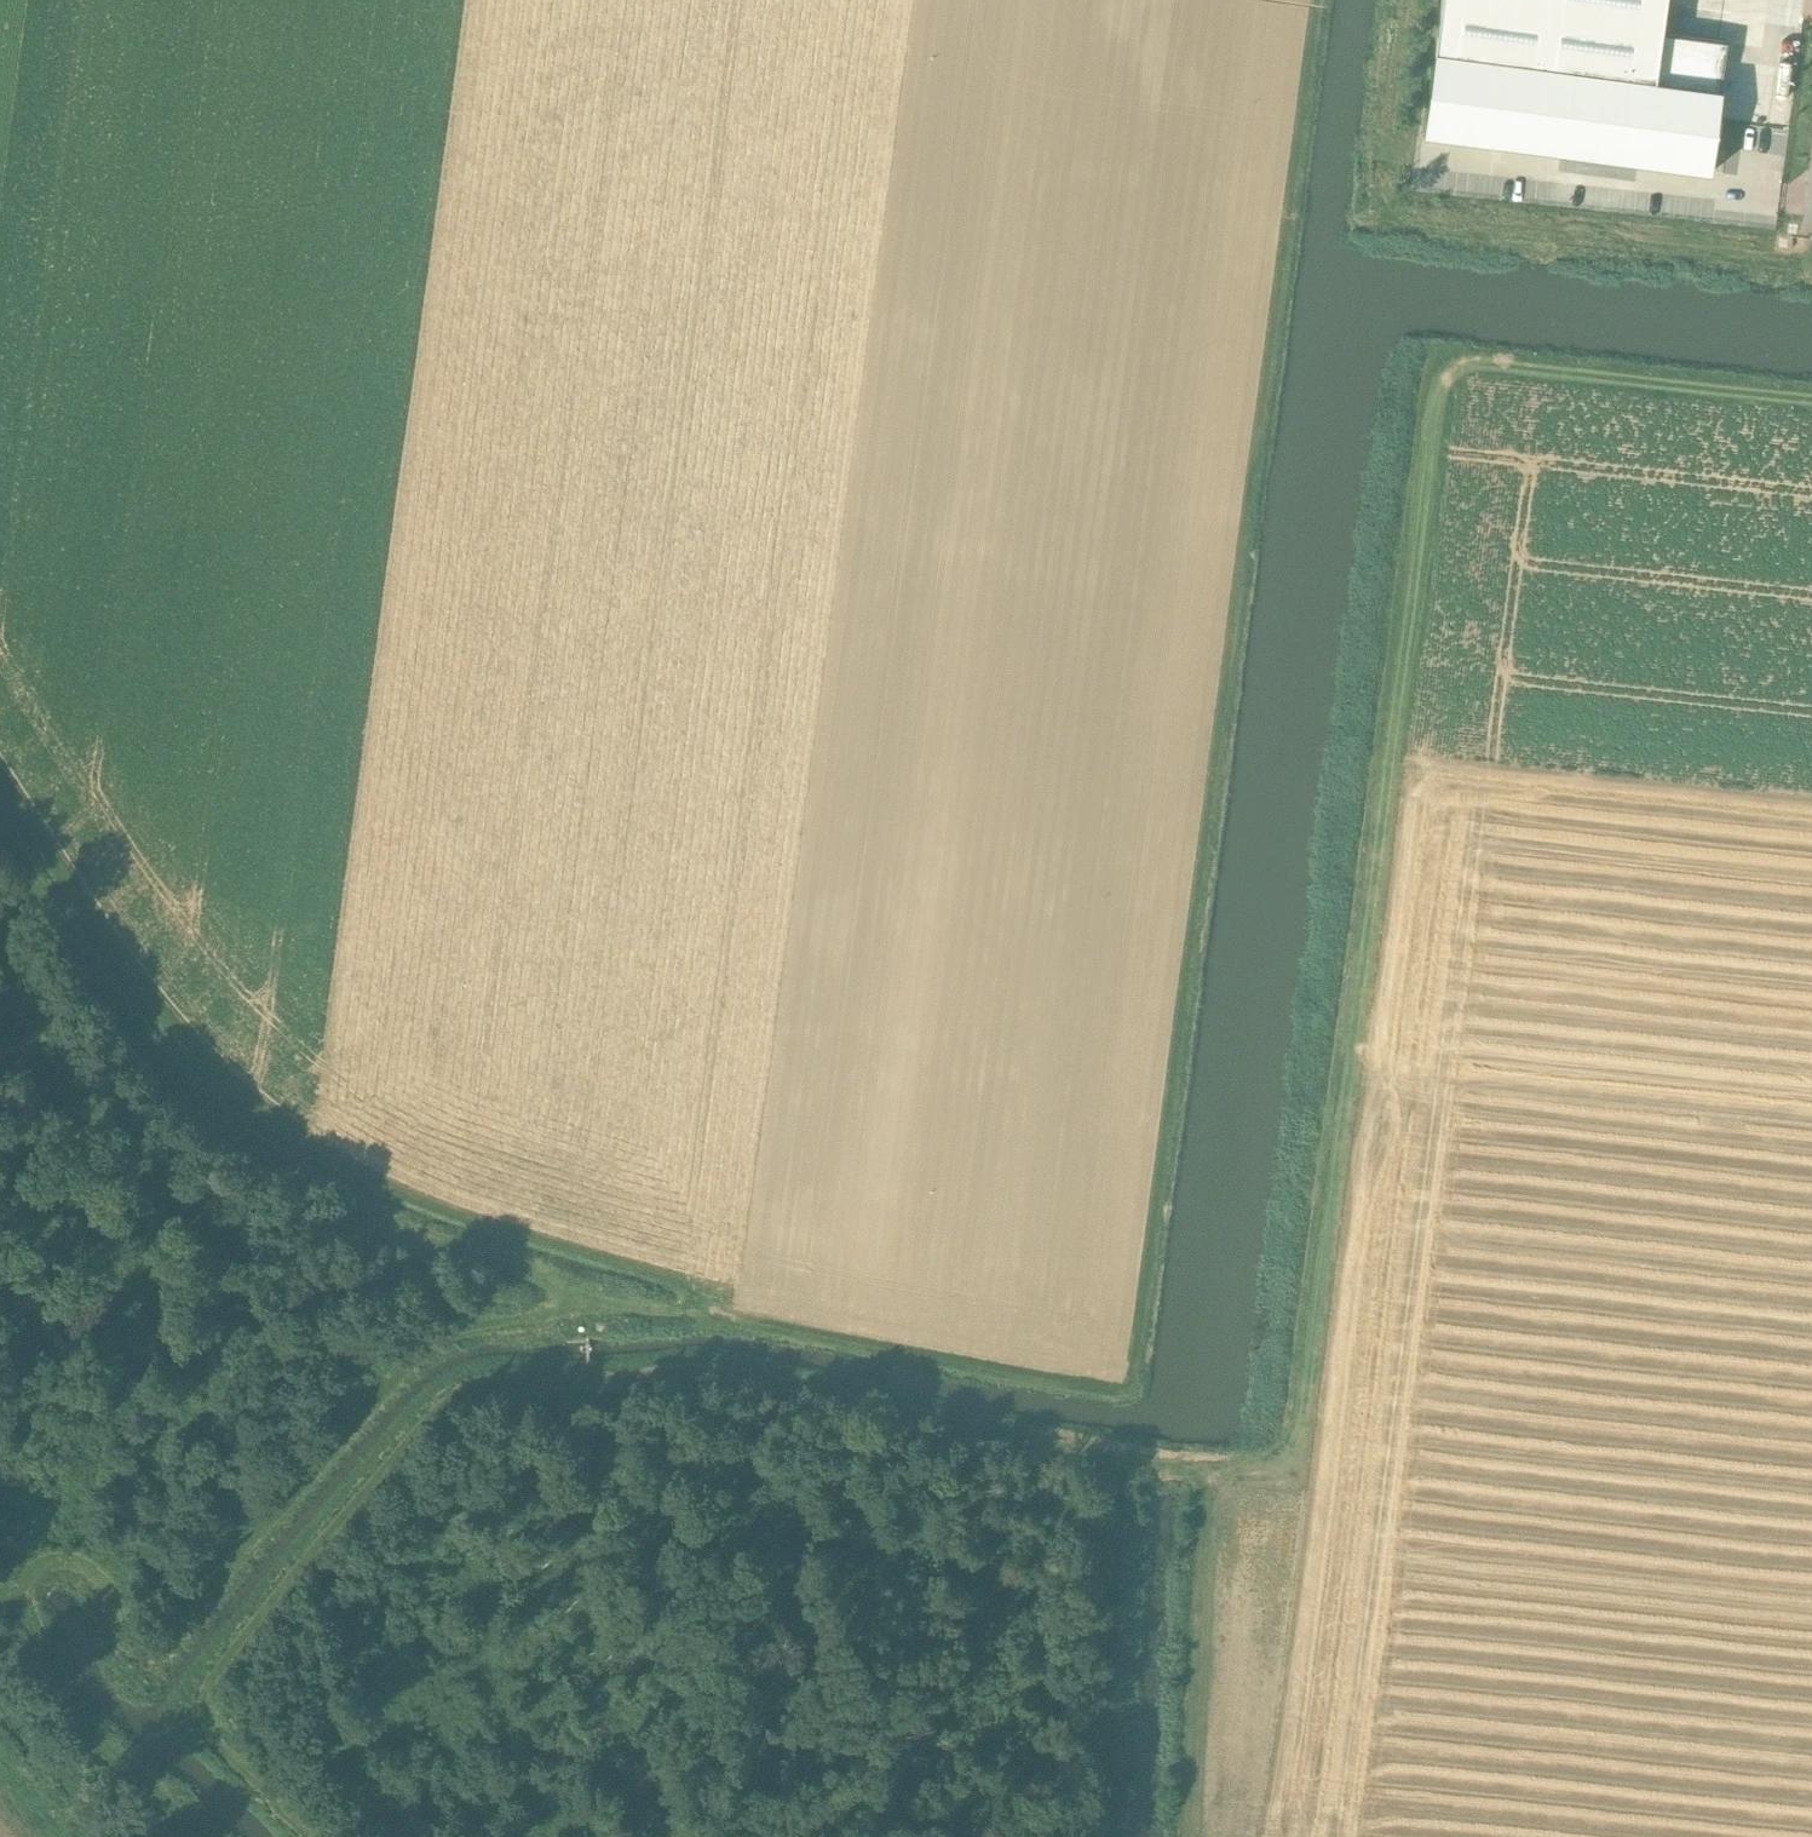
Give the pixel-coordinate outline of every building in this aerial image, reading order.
[(1423,135),(1709,173),(1714,142),(1716,121),(1727,42),(1661,33),(1666,0),(1441,0),(1423,135)]
